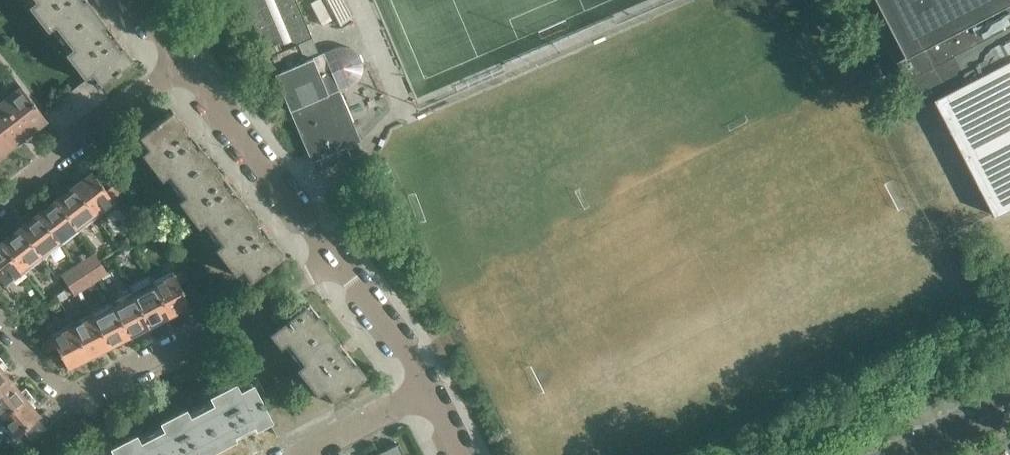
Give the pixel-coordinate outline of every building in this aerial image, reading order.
[(31,2),(28,4),(37,16),(57,0),(30,0),(31,2)] [(37,16),(48,30),(51,27),(59,38),(94,10),(86,0),(57,0),(37,16)] [(307,152),(311,161),(353,144),(360,141),(339,90),(350,85),(355,82),(359,78),(361,74),(362,68),(362,62),(359,55),(357,52),(353,49),(348,47),(343,46),(339,46),(334,47),(304,60),(297,43),(312,37),(296,0),(242,0),(307,152)] [(909,55),(899,60),(911,84),(904,88),(907,95),(915,91),(922,106),(937,98),(995,210),(998,215),(1009,209),(1009,0),(881,0),(909,55)] [(94,10),(59,38),(68,50),(65,52),(74,64),(113,34),(94,10)] [(113,34),(74,64),(84,77),(88,75),(91,79),(96,86),(97,85),(108,77),(112,82),(133,66),(129,61),(132,58),(113,34)] [(91,79),(82,85),(96,105),(106,97),(97,85),(96,86),(91,79)] [(82,85),(73,92),(88,111),(96,105),(82,85)] [(23,137),(33,130),(34,131),(47,120),(20,86),(4,99),(0,94),(0,107),(23,137)] [(73,92),(64,99),(79,118),(88,111),(73,92)] [(64,99),(55,106),(70,125),(79,118),(64,99)] [(55,106),(46,112),(46,113),(60,132),(70,125),(55,106)] [(1,156),(14,146),(13,145),(23,137),(0,107),(0,154),(1,156)] [(142,152),(151,163),(189,133),(171,109),(136,137),(145,149),(142,152)] [(189,133),(151,163),(161,177),(164,174),(172,185),(208,157),(189,133)] [(356,151),(352,153),(353,157),(360,171),(371,166),(365,152),(357,155),(356,151)] [(208,157),(172,185),(182,196),(178,199),(187,211),(226,181),(208,157)] [(80,181),(73,187),(96,218),(103,212),(101,209),(111,201),(114,204),(115,203),(112,200),(119,194),(113,186),(105,191),(91,173),(90,173),(91,175),(81,183),(80,181)] [(226,181),(187,211),(198,224),(201,222),(209,232),(244,205),(226,181)] [(62,195),(55,201),(78,232),(85,226),(83,222),(93,215),(96,218),(73,187),(72,187),(73,189),(63,197),(62,195)] [(43,210),(37,215),(60,246),(67,240),(65,237),(75,229),(78,232),(55,201),(54,201),(55,203),(45,211),(43,210)] [(263,228),(244,205),(209,232),(218,244),(215,247),(224,259),(263,228)] [(25,223),(18,229),(41,260),(49,254),(47,251),(57,243),(59,246),(60,246),(37,215),(36,215),(37,217),(27,225),(25,223)] [(263,228),(224,259),(234,271),(237,268),(246,280),(258,270),(262,276),(283,260),(278,254),(281,252),(263,228)] [(0,243),(23,274),(31,268),(28,265),(38,257),(41,260),(18,229),(17,230),(18,231),(8,239),(7,238),(0,243)] [(3,284),(5,287),(13,282),(10,278),(20,271),(22,274),(23,274),(0,243),(0,245),(0,287),(3,284)] [(107,273),(94,253),(61,275),(73,294),(107,273)] [(151,281),(151,282),(169,316),(169,314),(180,308),(181,310),(189,305),(178,284),(187,279),(182,270),(173,274),(172,271),(162,275),(164,279),(153,285),(151,281)] [(131,292),(148,327),(149,326),(149,324),(159,319),(160,321),(169,316),(151,282),(142,286),(144,290),(133,295),(131,292)] [(111,302),(110,303),(128,337),(129,337),(128,335),(139,329),(140,331),(148,327),(131,292),(122,297),(124,300),(113,306),(111,302)] [(283,342),(292,355),(328,326),(309,303),(305,306),(303,302),(289,313),(291,315),(270,332),(280,345),(283,342)] [(91,313),(90,313),(107,348),(109,347),(108,345),(119,340),(120,341),(128,337),(110,303),(102,307),(104,310),(93,316),(91,313)] [(71,323),(70,324),(88,358),(87,356),(99,350),(100,352),(107,348),(90,313),(81,318),(83,321),(73,327),(71,323)] [(50,338),(42,342),(47,352),(56,348),(66,367),(79,360),(80,362),(88,358),(70,324),(62,328),(64,331),(52,337),(50,334),(48,334),(50,338)] [(328,326),(292,355),(300,365),(297,367),(308,381),(347,350),(328,326)] [(347,350),(308,381),(314,388),(321,384),(329,395),(332,400),(342,393),(346,398),(367,382),(362,376),(365,374),(347,350)] [(0,360),(0,389),(11,380),(2,369),(6,366),(1,360),(0,360)] [(234,383),(224,388),(246,431),(269,420),(269,419),(266,412),(249,379),(236,386),(234,383)] [(0,389),(0,417),(29,394),(24,388),(20,391),(11,380),(0,389)] [(313,389),(310,390),(321,412),(332,407),(330,402),(332,400),(329,395),(321,384),(314,388),(313,389)] [(211,399),(199,405),(220,445),(246,431),(224,388),(210,396),(211,399)] [(310,390),(300,395),(311,417),(321,412),(310,390)] [(0,417),(0,421),(13,437),(40,415),(30,403),(34,400),(29,394),(0,417)] [(300,395),(288,401),(299,423),(311,417),(300,395)] [(288,401),(277,407),(288,429),(299,423),(288,401)] [(175,414),(196,454),(200,454),(220,445),(199,405),(186,412),(185,409),(175,414)] [(277,407),(266,412),(269,419),(269,420),(277,435),(288,429),(277,407)] [(150,431),(163,454),(196,454),(175,414),(160,422),(161,424),(150,431)] [(46,427),(37,417),(23,429),(31,439),(46,427)] [(124,440),(132,454),(163,454),(150,431),(137,439),(135,435),(124,440)] [(104,454),(132,454),(124,440),(110,447),(112,451),(104,454)] [(375,454),(404,454),(398,443),(375,454)]
